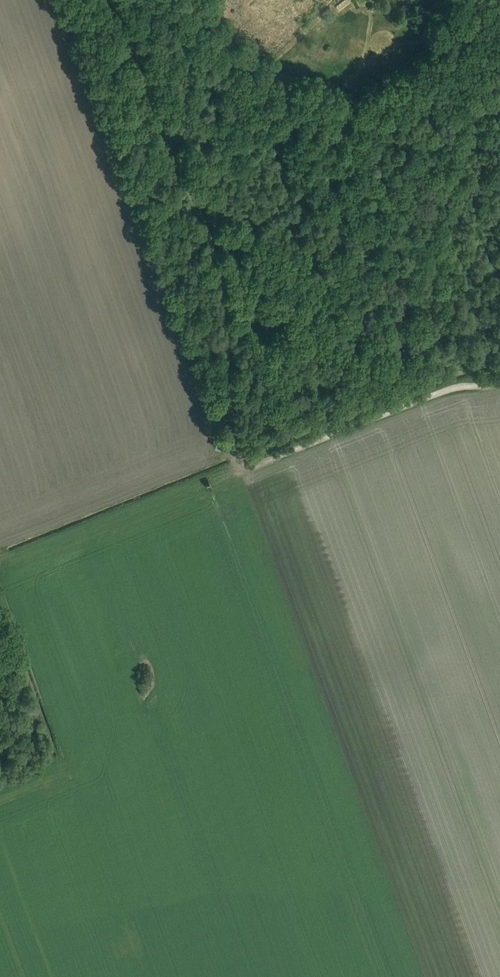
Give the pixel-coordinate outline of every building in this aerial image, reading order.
[(221,446),(233,448),(234,442),(222,440),(221,446)]
